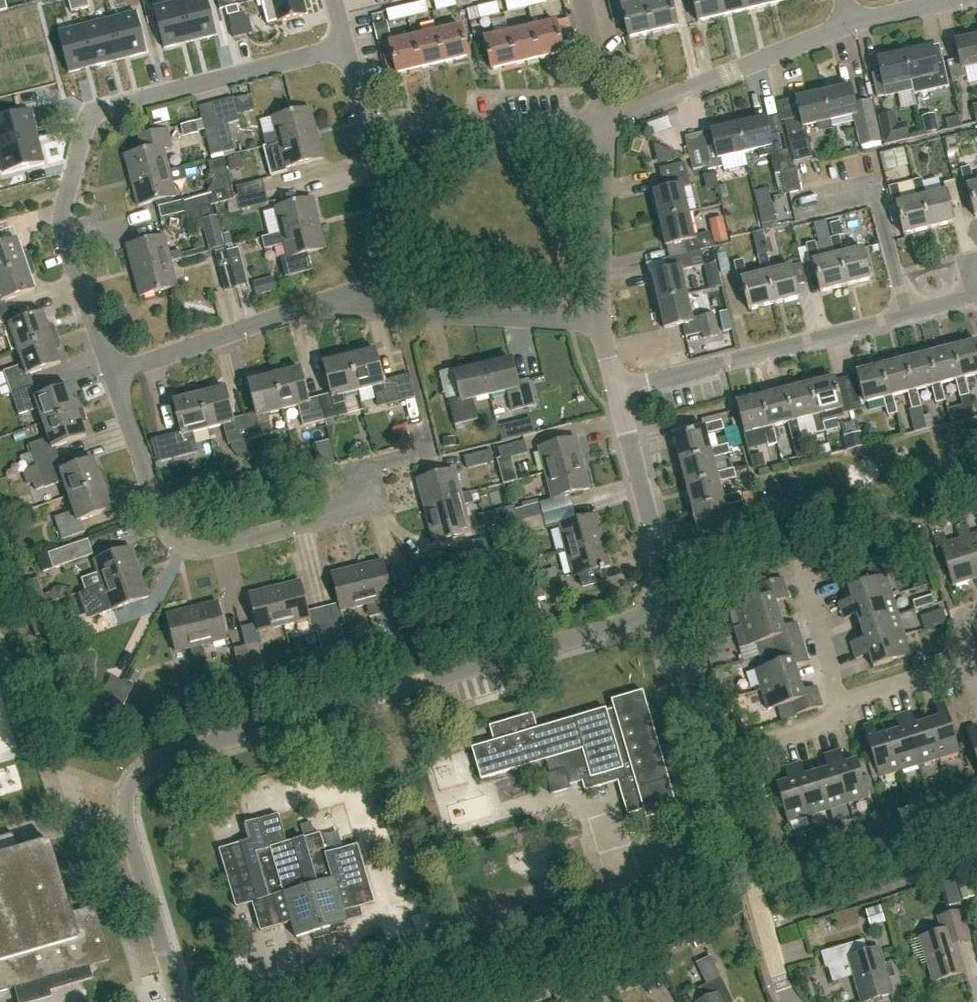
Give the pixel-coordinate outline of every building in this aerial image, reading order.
[(71,12),(80,10),(78,0),(68,0),(71,12)] [(80,10),(90,7),(88,0),(78,0),(80,10)] [(180,1),(190,42),(216,35),(207,0),(184,0),(180,1)] [(234,25),(246,21),(240,0),(227,0),(234,25)] [(270,26),(309,16),(305,0),(263,0),(270,26)] [(454,0),(435,0),(434,0),(437,10),(455,6),(454,0)] [(505,1),(508,12),(527,8),(525,0),(512,0),(505,1)] [(644,2),(630,5),(629,0),(619,0),(628,38),(653,33),(645,1),(644,2)] [(653,33),(677,27),(671,0),(651,0),(644,0),(644,2),(645,1),(653,33)] [(722,17),(718,0),(692,0),(697,22),(722,17)] [(722,17),(746,11),(743,0),(718,0),(722,17)] [(746,11),(770,6),(769,0),(743,0),(746,11)] [(180,1),(154,8),(164,48),(190,42),(180,1)] [(406,6),(409,17),(428,12),(425,1),(406,6)] [(499,14),(496,2),(467,10),(470,21),(499,14)] [(252,20),(265,17),(261,3),(249,6),(252,20)] [(406,6),(387,11),(390,22),(409,17),(406,6)] [(136,12),(110,19),(120,59),(147,53),(136,12)] [(110,19),(84,25),(95,66),(120,59),(110,19)] [(556,22),(532,28),(539,59),(563,54),(556,22)] [(84,25),(58,32),(69,73),(95,66),(84,25)] [(437,32),(444,63),(468,58),(461,27),(437,32)] [(516,65),(539,59),(532,28),(508,33),(516,65)] [(420,69),(444,63),(437,32),(413,38),(420,69)] [(492,70),(516,65),(508,33),(485,39),(492,70)] [(955,42),(959,61),(951,62),(955,80),(967,77),(965,69),(976,67),(976,37),(955,42)] [(420,69),(413,38),(389,43),(396,74),(420,69)] [(393,64),(388,44),(382,45),(387,66),(393,64)] [(910,82),(914,96),(938,90),(949,88),(942,59),(934,61),(931,47),(904,54),(910,82)] [(910,82),(904,54),(876,60),(877,64),(870,66),(877,98),(887,95),(886,87),(910,82)] [(850,86),(823,92),(829,121),(853,115),(860,147),(879,142),(870,102),(854,105),(850,86)] [(829,121),(823,92),(795,99),(799,117),(784,121),(793,162),(812,157),(805,126),(816,124),(818,130),(820,131),(831,129),(829,121)] [(275,133),(263,136),(266,147),(278,143),(315,134),(309,108),(271,118),(275,133)] [(0,118),(0,146),(37,136),(31,110),(0,118)] [(896,124),(893,112),(877,116),(883,145),(909,139),(905,122),(896,124)] [(938,130),(935,114),(921,117),(924,134),(938,130)] [(738,124),(744,153),(758,150),(759,157),(781,153),(777,135),(769,137),(765,118),(738,124)] [(227,124),(215,127),(222,153),(233,150),(227,124)] [(744,153),(738,124),(710,130),(713,141),(687,147),(692,170),(706,167),(707,170),(722,167),(720,158),(744,153)] [(215,127),(203,130),(210,156),(222,153),(215,127)] [(142,150),(124,155),(130,181),(168,172),(163,149),(171,147),(166,129),(139,136),(142,150)] [(315,134),(278,143),(285,169),(322,159),(315,134)] [(0,146),(0,159),(3,173),(44,163),(37,136),(0,146)] [(908,150),(887,153),(890,170),(910,167),(908,150)] [(791,170),(787,152),(772,155),(775,173),(791,170)] [(241,155),(227,157),(230,171),(244,169),(241,155)] [(658,219),(687,212),(681,188),(689,186),(683,163),(659,168),(664,189),(652,192),(658,219)] [(976,217),(976,183),(973,184),(968,168),(960,170),(964,187),(964,189),(967,188),(974,218),(976,217)] [(799,191),(794,170),(783,172),(788,194),(799,191)] [(168,172),(130,181),(137,206),(175,197),(168,172)] [(261,180),(234,187),(237,199),(264,192),(261,180)] [(920,198),(928,229),(953,223),(945,192),(925,197),(921,180),(911,182),(916,199),(920,198)] [(902,235),(928,229),(920,198),(916,199),(900,202),(896,185),(887,187),(892,206),(895,205),(902,235)] [(224,190),(208,194),(210,205),(227,201),(224,190)] [(264,192),(237,199),(240,210),(267,203),(264,192)] [(207,194),(181,200),(184,213),(210,206),(207,194)] [(280,232),(262,237),(262,238),(318,224),(311,198),(274,208),(280,232)] [(210,206),(184,213),(187,224),(213,217),(210,206)] [(769,226),(765,206),(756,208),(761,228),(769,226)] [(695,226),(708,224),(706,210),(693,212),(695,226)] [(692,236),(687,212),(658,219),(665,246),(683,242),(686,254),(700,251),(700,250),(711,247),(708,233),(692,236)] [(715,243),(730,241),(727,218),(711,221),(715,243)] [(318,224),(262,238),(265,250),(283,245),(286,258),(280,260),(285,278),(311,271),(307,254),(325,250),(318,224)] [(163,236),(125,246),(132,272),(170,262),(182,259),(180,250),(168,253),(163,236)] [(829,239),(833,256),(836,255),(844,286),(869,280),(861,249),(842,254),(838,237),(829,239)] [(31,264),(28,255),(22,257),(16,241),(0,247),(0,275),(31,264)] [(819,293),(844,286),(836,255),(833,256),(818,260),(813,243),(805,245),(809,261),(808,261),(809,263),(811,262),(819,293)] [(238,248),(226,251),(235,288),(247,285),(238,248)] [(226,251),(214,254),(224,291),(235,288),(226,251)] [(650,274),(657,302),(685,295),(680,272),(704,266),(700,251),(686,254),(665,259),(666,262),(668,270),(650,274)] [(765,273),(773,304),(798,298),(790,267),(770,272),(766,255),(757,257),(761,274),(765,273)] [(748,311),(773,304),(765,273),(761,274),(745,278),(741,261),(732,263),(737,280),(740,280),(748,311)] [(170,262),(132,272),(139,297),(176,288),(170,262)] [(7,313),(3,302),(34,291),(29,275),(35,273),(31,264),(0,275),(0,316),(7,313)] [(267,275),(252,279),(256,293),(270,289),(267,275)] [(685,295),(657,302),(663,329),(681,324),(684,337),(701,333),(702,339),(717,336),(712,314),(690,319),(685,295)] [(220,301),(225,320),(234,317),(229,299),(220,301)] [(0,316),(0,340),(11,336),(17,351),(57,337),(54,327),(47,329),(42,313),(11,324),(7,313),(0,316)] [(730,317),(722,319),(725,332),(732,330),(730,317)] [(10,394),(33,386),(29,375),(59,364),(54,348),(60,346),(57,337),(17,351),(22,366),(0,373),(0,395),(10,392),(10,394)] [(952,348),(960,380),(964,379),(976,375),(976,343),(976,342),(952,348)] [(357,348),(346,350),(357,391),(372,387),(377,407),(400,401),(394,378),(382,381),(374,350),(358,354),(357,348)] [(960,380),(952,348),(928,354),(936,386),(940,385),(955,381),(959,398),(968,396),(964,379),(960,380)] [(342,395),(357,391),(346,350),(337,353),(338,359),(322,363),(331,394),(319,397),(325,421),(347,415),(342,395)] [(928,354),(904,360),(912,392),(916,391),(931,387),(935,404),(944,402),(940,385),(936,386),(928,354)] [(482,366),(489,394),(507,390),(511,410),(534,405),(528,379),(516,382),(510,359),(482,366)] [(904,360),(880,366),(888,398),(892,397),(907,393),(911,410),(919,408),(920,408),(916,391),(912,392),(904,360)] [(472,398),(489,394),(482,366),(454,373),(459,396),(448,398),(451,413),(446,414),(449,427),(456,430),(464,428),(463,422),(477,419),(472,398)] [(888,398),(880,366),(856,373),(863,404),(883,399),(887,416),(896,414),(892,397),(888,398)] [(325,421),(319,397),(308,400),(299,369),(283,373),(282,367),(272,370),(282,410),(298,406),(303,426),(325,421)] [(243,417),(249,440),(250,440),(272,434),(267,414),(282,410),(272,370),(261,372),(263,378),(246,382),(254,414),(243,417)] [(808,385),(816,416),(820,415),(836,411),(837,418),(843,416),(833,378),(808,385)] [(808,385),(784,391),(792,422),(796,421),(811,418),(816,434),(825,432),(820,415),(816,416),(808,385)] [(37,397),(33,386),(10,394),(18,416),(37,409),(42,424),(83,410),(79,401),(73,403),(67,387),(37,397)] [(197,389),(208,429),(222,426),(227,445),(231,444),(233,452),(241,460),(255,457),(250,440),(249,440),(243,417),(232,419),(224,388),(208,392),(207,386),(197,389)] [(192,433),(208,429),(197,389),(187,391),(189,397),(172,401),(181,432),(154,439),(160,462),(197,453),(192,433)] [(784,391),(760,397),(768,428),(772,427),(787,424),(791,440),(800,438),(796,421),(792,422),(784,391)] [(776,444),(772,427),(768,428),(760,397),(736,403),(743,434),(763,430),(767,446),(776,444)] [(907,411),(912,431),(924,428),(919,408),(911,410),(907,411)] [(83,410),(42,424),(47,439),(28,445),(31,452),(19,456),(24,471),(59,460),(55,449),(85,438),(79,422),(86,420),(83,410)] [(863,446),(856,418),(839,422),(846,450),(863,446)] [(710,452),(709,449),(705,434),(722,430),(720,421),(703,425),(703,428),(673,436),(679,460),(710,452)] [(409,441),(405,424),(392,428),(396,444),(409,441)] [(512,425),(497,428),(500,443),(516,439),(512,425)] [(546,473),(584,463),(577,437),(539,447),(546,473)] [(528,453),(525,441),(499,448),(502,460),(528,453)] [(679,460),(685,484),(716,476),(715,473),(712,458),(728,454),(726,445),(709,449),(710,452),(679,460)] [(494,462),(491,450),(464,457),(468,469),(494,462)] [(68,497),(108,483),(105,474),(98,476),(93,460),(63,471),(59,460),(24,471),(22,472),(27,486),(33,484),(36,492),(62,482),(68,497)] [(590,489),(584,463),(546,473),(552,498),(590,489)] [(423,505),(470,493),(469,492),(461,494),(455,469),(417,479),(423,505)] [(723,500),(722,498),(718,483),(735,478),(732,469),(715,473),(716,476),(685,484),(692,508),(723,500)] [(112,493),(108,483),(68,497),(73,512),(54,518),(62,541),(84,533),(80,521),(110,511),(105,495),(112,493)] [(470,493),(423,505),(430,530),(468,520),(464,505),(472,503),(470,493)] [(739,493),(722,498),(723,500),(692,508),(698,534),(729,526),(724,507),(741,503),(739,493)] [(514,510),(517,522),(544,515),(541,503),(514,510)] [(509,519),(506,507),(479,514),(482,526),(509,519)] [(547,526),(544,515),(517,522),(520,533),(547,526)] [(565,550),(604,541),(597,515),(559,525),(565,550)] [(514,539),(509,521),(488,527),(493,545),(514,539)] [(971,535),(967,525),(956,529),(959,539),(965,537),(976,577),(976,533),(971,535)] [(959,539),(946,543),(943,533),(932,536),(936,548),(941,546),(953,585),(976,578),(976,577),(965,537),(959,539)] [(90,556),(85,540),(74,544),(75,548),(50,557),(48,552),(36,557),(41,572),(90,556)] [(610,566),(604,541),(565,550),(572,576),(579,574),(582,586),(606,580),(603,568),(610,566)] [(85,580),(82,581),(85,591),(88,590),(103,585),(139,572),(131,547),(94,560),(99,575),(85,580)] [(383,561),(357,567),(370,618),(380,615),(377,602),(392,598),(383,561)] [(370,618),(357,567),(332,573),(339,604),(323,608),(334,648),(345,645),(340,625),(345,624),(341,611),(366,605),(369,618),(370,618)] [(139,572),(103,585),(106,595),(111,610),(148,597),(139,572)] [(839,602),(841,611),(892,595),(886,575),(849,586),(852,598),(839,602)] [(565,597),(559,577),(533,583),(536,596),(544,593),(546,602),(565,597)] [(733,627),(734,629),(779,615),(775,602),(789,598),(783,579),(756,587),(760,598),(735,606),(741,625),(733,627)] [(334,648),(323,608),(308,611),(300,581),(275,587),(284,625),(309,619),(312,633),(317,631),(322,651),(334,648)] [(259,632),(284,625),(275,587),(249,594),(259,632)] [(861,626),(898,615),(892,595),(841,611),(844,619),(857,615),(861,626)] [(411,626),(405,600),(393,603),(400,629),(411,626)] [(217,602),(192,608),(202,646),(227,640),(217,602)] [(202,646),(192,608),(166,614),(176,652),(190,649),(194,665),(205,662),(201,646),(202,646)] [(758,643),(762,655),(803,642),(796,623),(783,627),(779,615),(734,629),(740,649),(758,643)] [(904,635),(898,615),(861,626),(864,638),(851,642),(853,650),(904,635)] [(904,635),(853,650),(856,659),(870,655),(873,667),(911,655),(904,635)] [(257,642),(245,645),(252,672),(264,669),(257,642)] [(761,691),(799,679),(795,666),(808,662),(803,642),(762,655),(765,667),(755,670),(761,691)] [(252,672),(245,645),(234,648),(240,675),(252,672)] [(110,705),(123,682),(111,676),(99,700),(110,705)] [(803,691),(799,679),(761,691),(767,710),(792,703),(796,715),(822,706),(816,686),(803,691)] [(123,682),(110,705),(120,710),(133,687),(123,682)] [(677,810),(642,692),(611,701),(613,709),(605,712),(605,709),(536,730),(531,714),(489,726),(493,742),(471,749),(480,779),(545,760),(550,774),(546,775),(551,793),(570,787),(569,783),(581,780),(584,791),(617,781),(626,815),(643,810),(645,819),(677,810)] [(940,718),(927,722),(939,759),(959,753),(943,702),(935,704),(940,718)] [(903,714),(919,765),(939,759),(927,722),(917,726),(912,711),(903,714)] [(899,772),(919,765),(903,714),(895,717),(900,731),(887,735),(899,772)] [(879,778),(899,772),(887,735),(876,738),(872,724),(863,727),(879,778)] [(975,725),(966,728),(976,762),(976,732),(975,725)] [(840,751),(833,753),(849,805),(869,798),(858,761),(844,765),(840,751)] [(817,773),(829,811),(849,805),(833,753),(824,756),(828,770),(817,773)] [(808,817),(829,811),(817,773),(804,777),(800,764),(793,766),(808,817)] [(808,817),(793,766),(784,768),(788,782),(777,785),(788,823),(808,817)] [(765,783),(763,775),(752,778),(755,786),(765,783)] [(935,826),(931,811),(919,815),(921,820),(913,822),(916,832),(935,826)] [(286,844),(277,815),(246,824),(250,840),(220,849),(237,908),(252,903),(261,932),(291,923),(296,939),(312,934),(314,940),(332,935),(338,933),(337,930),(347,927),(345,921),(361,916),(359,907),(374,903),(357,845),(326,854),(320,833),(308,837),(286,844)] [(409,846),(405,831),(392,835),(397,850),(409,846)] [(55,862),(49,842),(18,851),(13,834),(0,838),(0,992),(14,988),(18,1001),(28,1001),(28,999),(85,982),(93,980),(92,977),(89,967),(108,961),(93,909),(79,913),(70,916),(55,862)] [(887,846),(884,837),(873,841),(876,849),(887,846)] [(837,865),(833,855),(819,859),(822,870),(837,865)] [(969,940),(961,911),(938,918),(942,931),(920,938),(933,982),(964,972),(956,944),(969,940)] [(879,949),(867,952),(864,941),(821,953),(826,969),(850,962),(861,1001),(867,1001),(892,995),(879,949)] [(720,979),(700,988),(701,990),(690,995),(694,1001),(731,1001),(720,979)] [(526,991),(503,1001),(531,1001),(526,991)]
